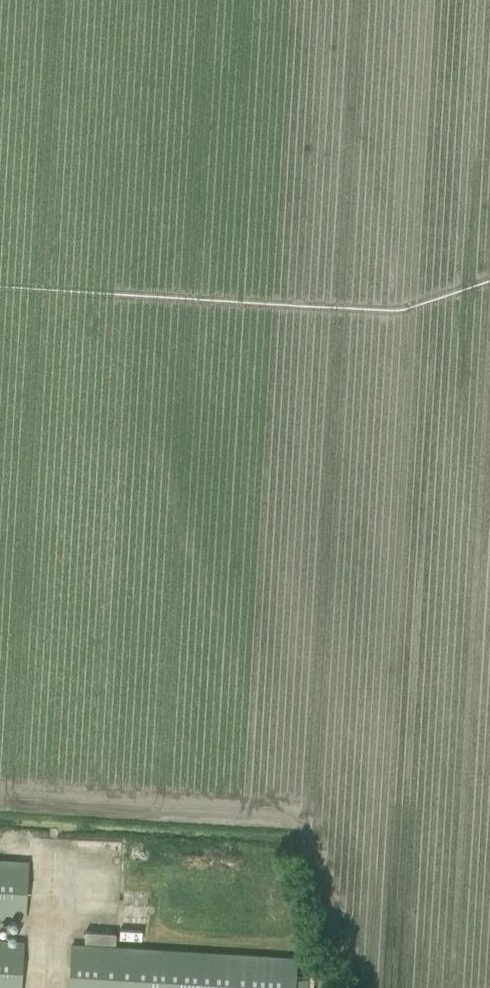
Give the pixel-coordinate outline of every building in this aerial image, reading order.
[(26,919),(29,863),(0,861),(0,917),(26,919)] [(25,943),(0,941),(0,987),(22,987),(25,943)] [(297,959),(72,945),(70,987),(296,987),(297,959)]
